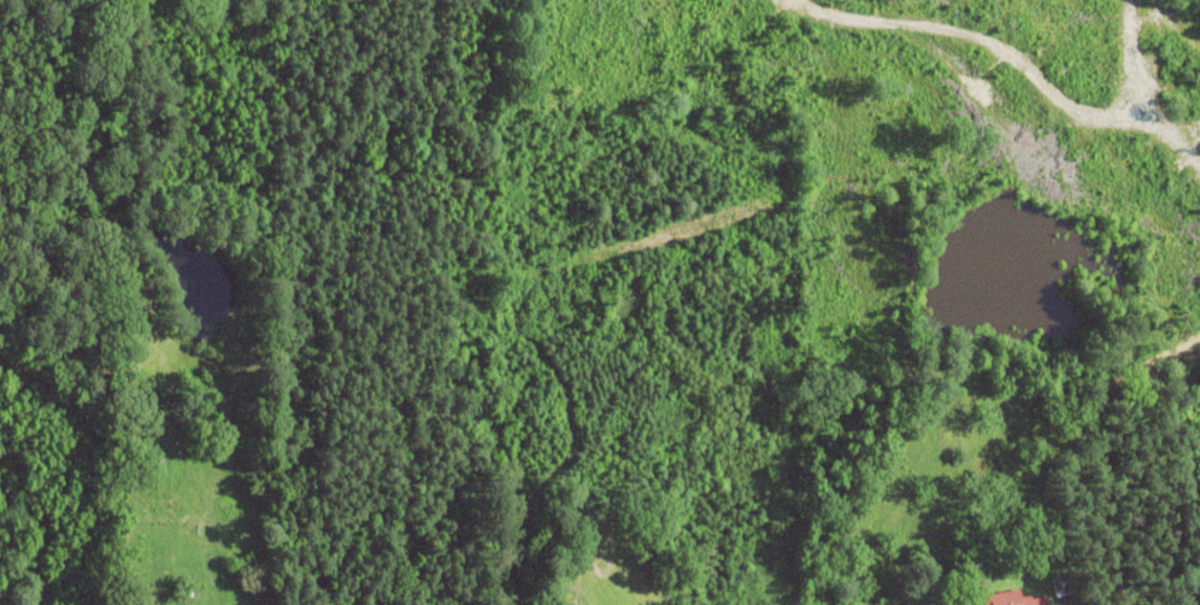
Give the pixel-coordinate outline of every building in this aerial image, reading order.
[(992,604),(1050,604),(1048,596),(1022,599),(1021,590),(990,594),(992,604)]
